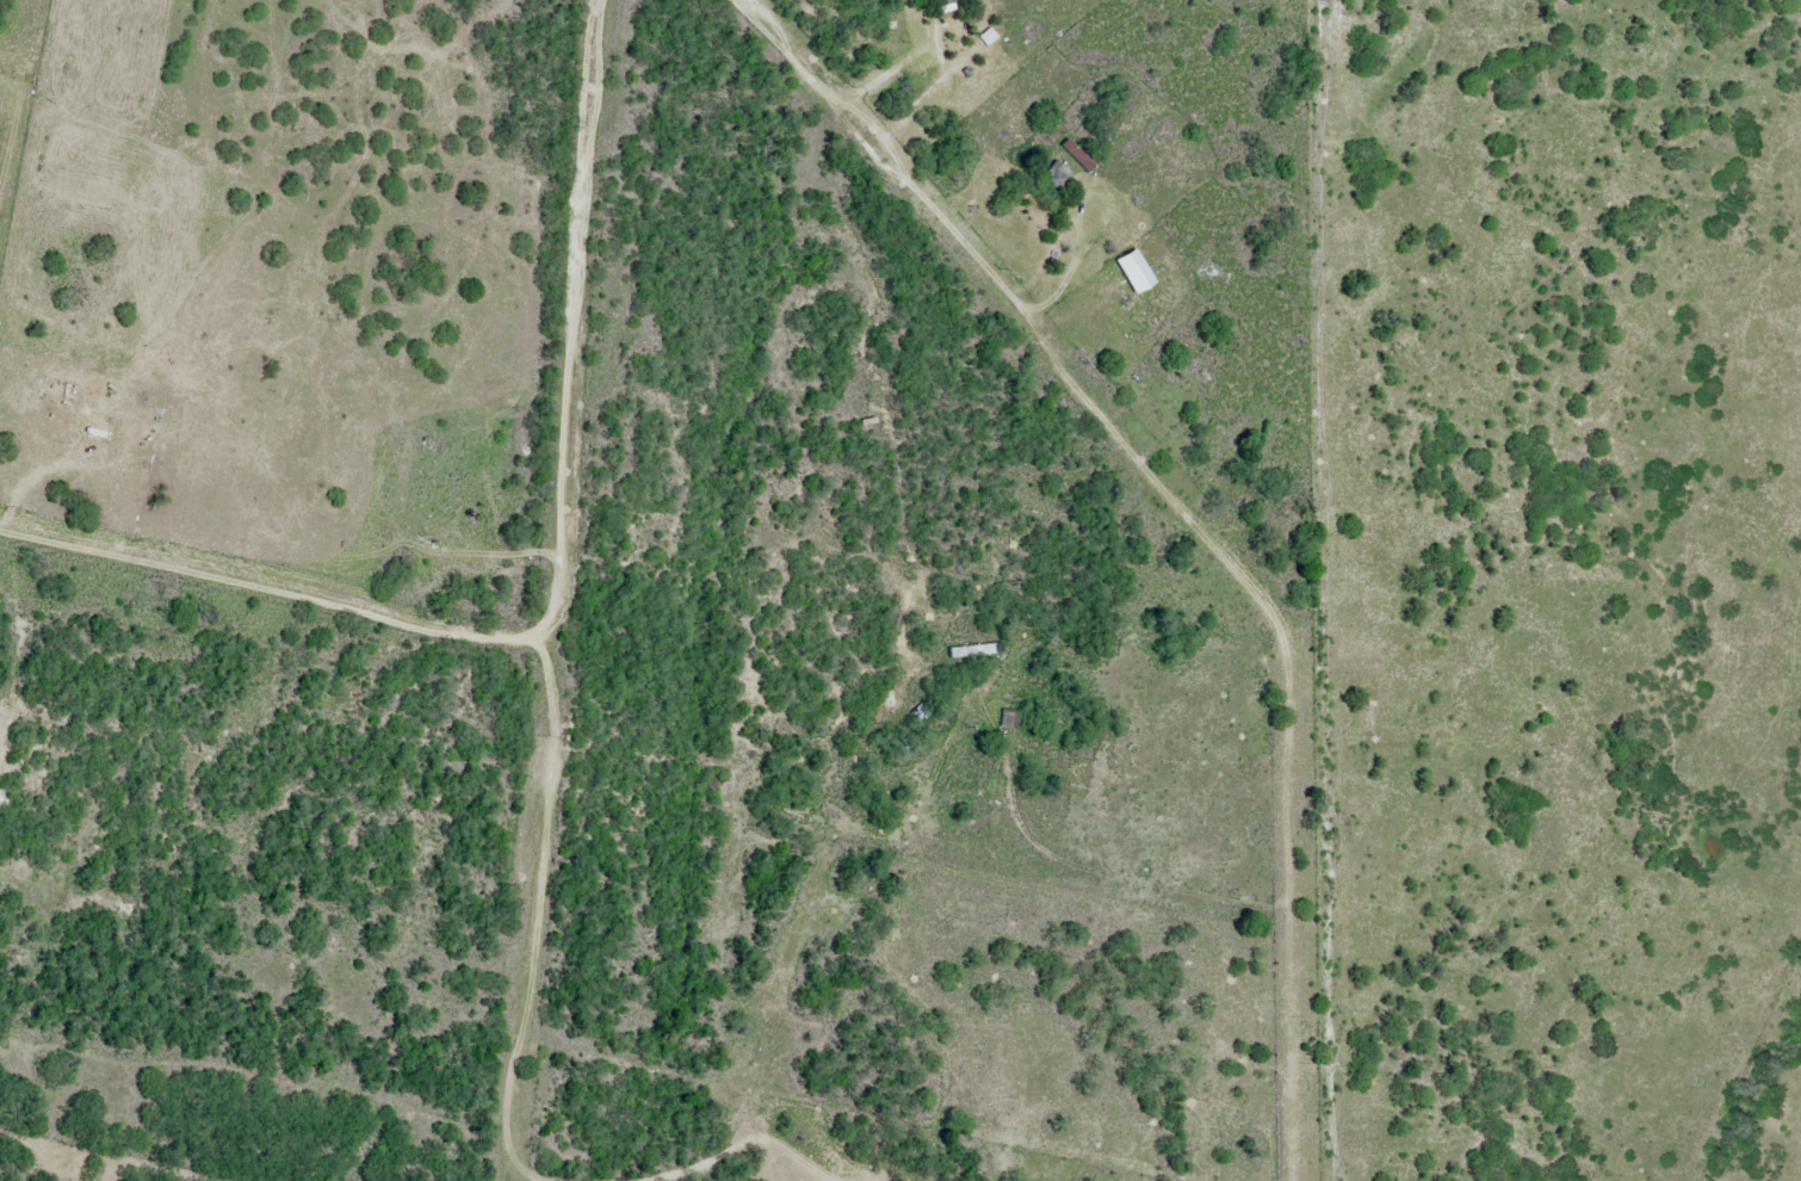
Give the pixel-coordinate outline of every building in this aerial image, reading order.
[(932,15),(956,11),(954,0),(930,0),(932,15)] [(1062,147),(1091,173),(1096,166),(1068,140),(1062,147)] [(1072,173),(1056,161),(1041,180),(1057,193),(1072,173)] [(1124,316),(1161,296),(1136,252),(1118,262),(1138,298),(1120,308),(1124,316)] [(948,651),(949,662),(1005,653),(1004,643),(948,651)] [(1020,731),(1022,713),(1001,711),(999,729),(1020,731)]
